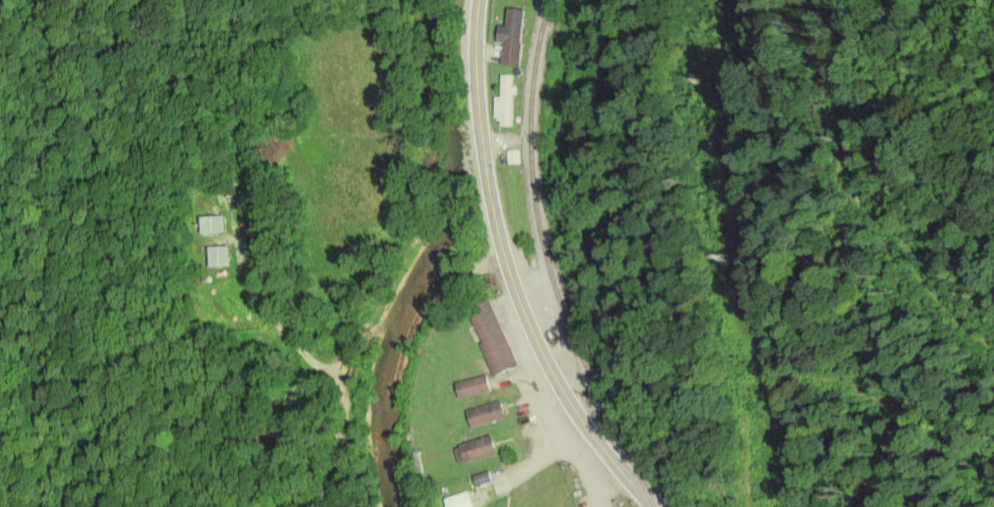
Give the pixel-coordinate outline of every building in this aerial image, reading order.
[(501,63),(518,65),(525,9),(507,7),(504,26),(497,25),(495,41),(503,42),(501,63)] [(224,215),(200,216),(201,233),(224,232),(224,215)] [(228,245),(209,246),(209,266),(229,265),(228,245)] [(518,365),(498,318),(474,327),(494,375),(518,365)] [(459,398),(490,389),(485,373),(454,382),(459,398)] [(466,409),(470,427),(504,418),(500,401),(466,409)] [(454,446),(460,464),(496,453),(491,434),(454,446)] [(492,481),(488,470),(472,476),(476,486),(492,481)]
